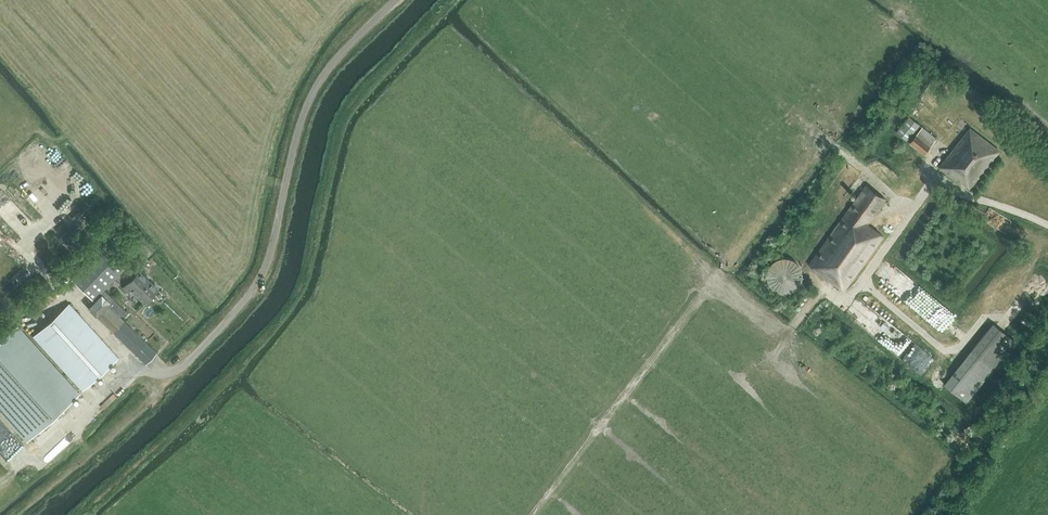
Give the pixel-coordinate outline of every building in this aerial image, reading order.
[(897,132),(907,140),(920,125),(910,117),(897,132)] [(910,142),(924,154),(937,139),(922,127),(910,142)] [(968,190),(999,151),(970,129),(940,169),(962,185),(963,184),(968,188),(968,190)] [(811,264),(845,289),(883,237),(882,236),(881,235),(867,224),(870,222),(885,200),(867,186),(811,264)] [(78,212),(71,219),(76,223),(70,229),(65,224),(61,228),(65,233),(60,239),(66,246),(82,230),(84,232),(91,226),(78,212)] [(92,312),(146,363),(156,353),(119,317),(124,311),(103,290),(123,270),(100,248),(71,279),(94,302),(88,308),(92,312)] [(76,250),(72,254),(77,259),(81,255),(76,250)] [(795,261),(788,258),(780,259),(774,262),(769,268),(767,275),(768,282),(772,288),(778,292),(785,293),(792,291),(798,287),(801,283),(802,281),(802,273),(800,266),(795,261)] [(157,289),(149,281),(148,282),(144,279),(145,277),(138,271),(122,288),(127,292),(130,290),(143,303),(157,289)] [(118,358),(69,304),(33,337),(82,391),(118,358)] [(967,402),(993,369),(1015,342),(993,324),(945,384),(967,402)] [(0,341),(0,410),(28,440),(78,394),(16,326),(0,341)]
